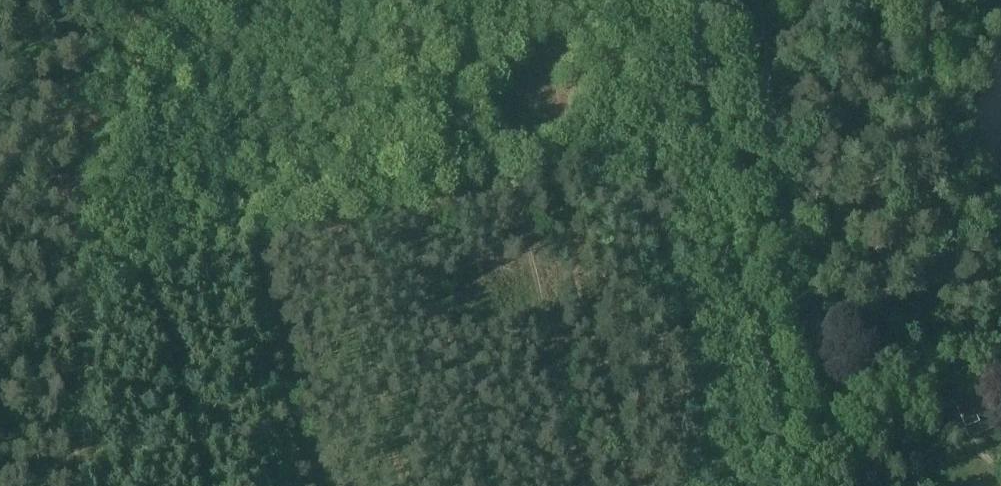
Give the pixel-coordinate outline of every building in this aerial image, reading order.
[(941,370),(929,375),(935,391),(948,386),(941,370)] [(987,397),(955,409),(964,431),(978,426),(976,422),(994,415),(987,397)]
